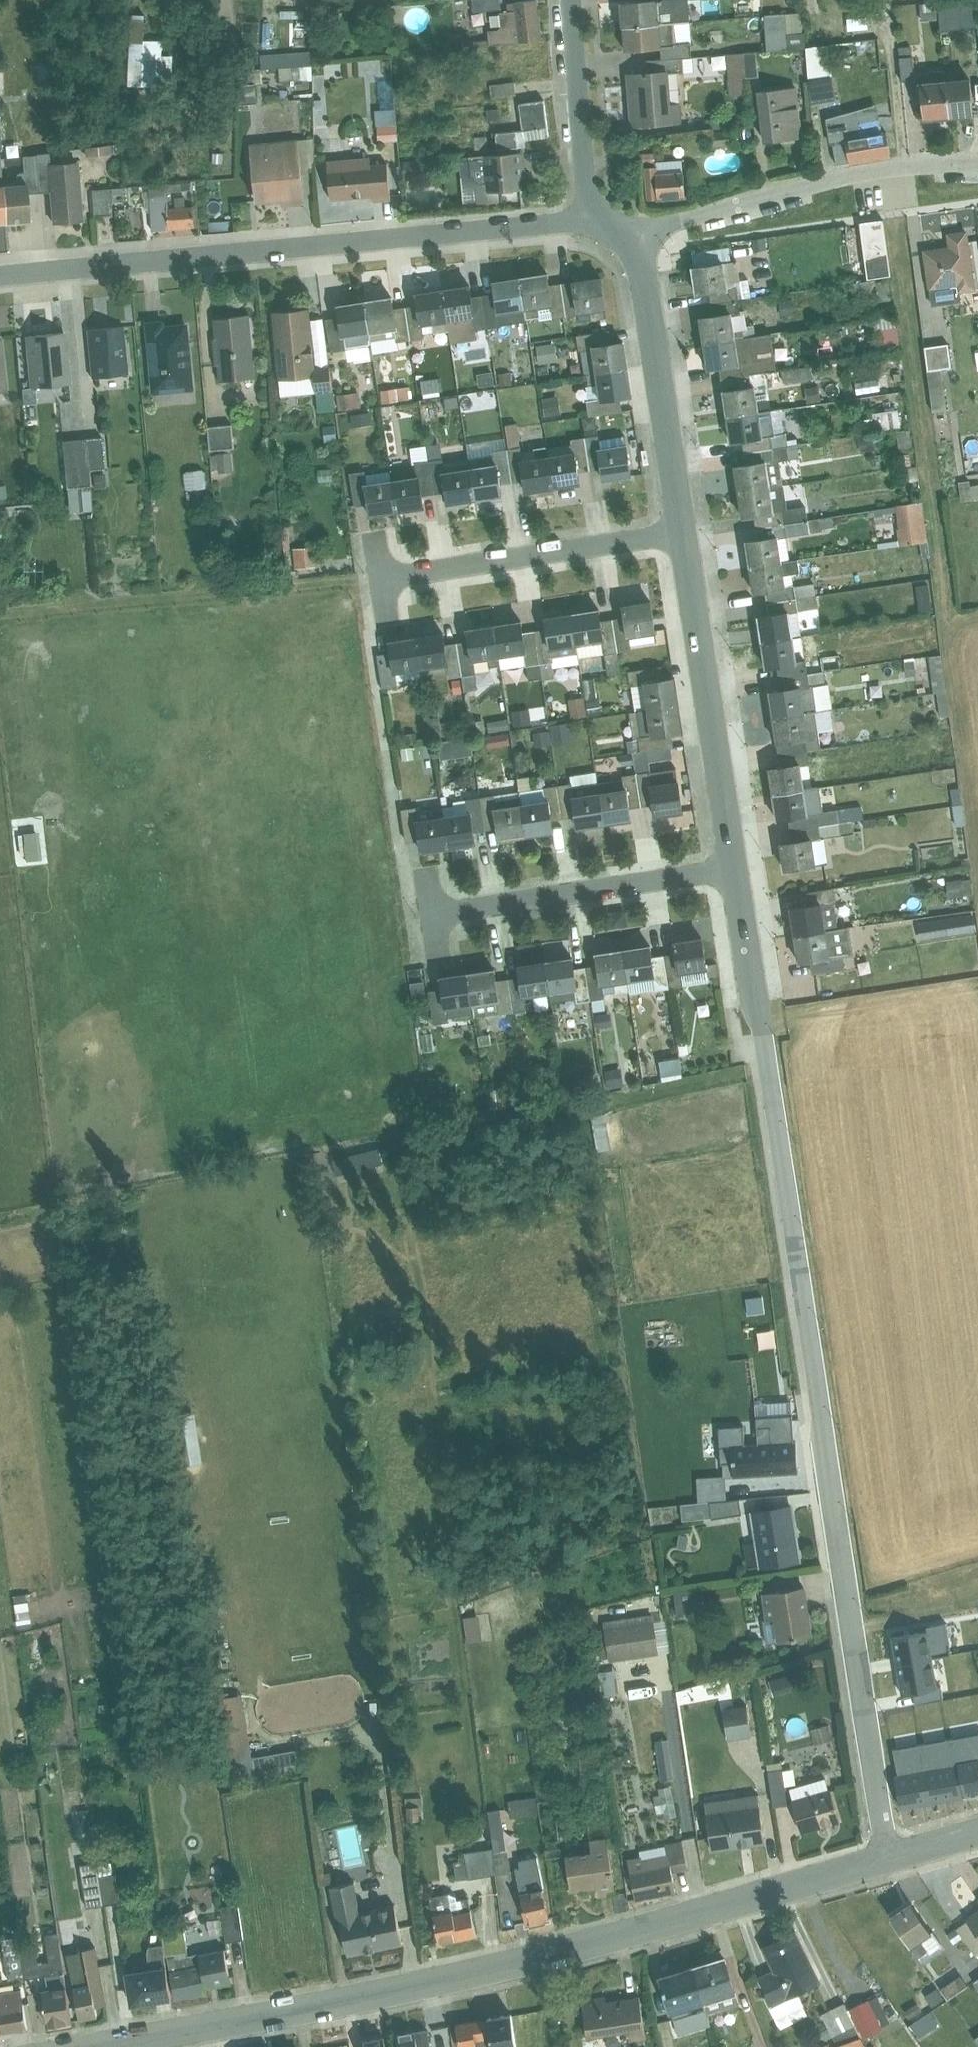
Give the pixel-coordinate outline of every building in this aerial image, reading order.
[(473,13),(501,11),(500,0),(472,0),(473,13)] [(688,23),(686,0),(672,0),(621,4),(623,28),(688,23)] [(974,0),(937,3),(939,20),(941,32),(977,28),(974,0)] [(490,46),(541,41),(536,1),(507,5),(508,13),(500,14),(501,27),(498,31),(488,33),(489,41),(490,46)] [(939,20),(937,3),(920,5),(921,22),(939,20)] [(181,6),(168,6),(167,22),(181,23),(181,6)] [(304,11),(280,12),(280,20),(304,20),(304,11)] [(765,17),(767,52),(806,49),(805,33),(803,33),(801,14),(765,17)] [(132,16),(128,86),(166,87),(167,75),(160,75),(161,45),(143,44),(144,17),(132,16)] [(293,45),(304,45),(304,22),(293,22),(293,45)] [(683,59),(692,59),(690,45),(692,45),(690,23),(688,23),(623,28),(625,52),(661,49),(661,60),(646,61),(646,62),(683,59)] [(946,81),(945,71),(914,75),(911,47),(898,48),(901,83),(914,82),(916,104),(921,104),(923,121),(950,118),(946,81)] [(310,66),(309,52),(261,55),(263,71),(279,70),(310,66)] [(754,53),(744,54),(746,78),(756,78),(754,53)] [(727,55),(730,96),(744,95),(743,79),(746,78),(744,54),(727,55)] [(683,59),(646,62),(647,74),(627,76),(631,127),(682,123),(681,104),(680,104),(677,74),(684,73),(683,59)] [(310,66),(279,70),(280,82),(301,81),(301,83),(307,83),(308,92),(313,92),(311,66),(310,66)] [(262,84),(262,72),(241,74),(240,106),(256,104),(254,85),(262,84)] [(836,101),(833,76),(809,78),(811,103),(836,101)] [(950,118),(973,116),(969,79),(946,81),(950,118)] [(514,83),(490,86),(492,99),(516,96),(514,83)] [(795,88),(760,92),(765,143),(801,139),(795,88)] [(544,101),(520,105),(523,132),(496,134),(497,151),(518,149),(518,148),(526,148),(525,140),(549,137),(544,101)] [(499,110),(486,111),(487,123),(500,121),(499,110)] [(397,141),(395,111),(375,112),(378,143),(397,141)] [(846,141),(834,143),(838,166),(890,157),(884,124),(853,129),(853,125),(843,127),(846,141)] [(729,135),(709,136),(710,148),(730,146),(729,135)] [(313,139),(249,146),(255,203),(288,200),(289,206),(304,204),(300,170),(314,169),(313,139)] [(488,139),(474,139),(474,153),(488,153),(488,139)] [(111,146),(85,149),(85,158),(93,164),(105,163),(112,156),(111,146)] [(37,155),(40,194),(51,193),(54,225),(82,223),(76,163),(50,165),(49,153),(37,155)] [(523,190),(520,154),(460,159),(463,205),(499,203),(497,192),(523,190)] [(654,154),(634,156),(635,166),(655,164),(654,154)] [(27,195),(40,194),(37,155),(25,156),(1,160),(2,168),(23,165),(24,174),(19,174),(17,176),(16,180),(17,185),(3,186),(5,223),(29,221),(27,195)] [(370,159),(327,162),(330,201),(372,197),(373,203),(390,201),(387,164),(371,166),(370,159)] [(656,168),(645,169),(647,201),(685,198),(682,161),(656,163),(656,168)] [(433,188),(429,163),(401,167),(405,192),(433,188)] [(196,183),(149,186),(152,232),(195,228),(193,207),(184,208),(184,199),(175,200),(175,209),(167,209),(166,193),(191,191),(191,195),(196,194),(196,183)] [(90,191),(93,217),(110,215),(108,189),(90,191)] [(228,222),(208,223),(208,233),(229,232),(228,222)] [(890,278),(881,225),(864,228),(873,281),(890,278)] [(950,249),(924,252),(929,292),(956,288),(957,295),(974,292),(966,233),(948,236),(950,249)] [(736,242),(738,259),(769,254),(767,238),(736,242)] [(710,306),(738,302),(748,300),(746,281),(740,282),(737,263),(693,269),(697,295),(709,293),(710,306)] [(571,317),(565,285),(549,287),(547,275),(546,275),(520,279),(526,318),(527,320),(538,319),(539,322),(571,317)] [(513,320),(526,318),(520,279),(495,283),(493,283),(495,295),(484,297),(489,330),(490,341),(503,339),(501,327),(514,325),(513,320)] [(579,323),(606,319),(604,306),(605,306),(601,279),(565,285),(571,317),(578,316),(579,323)] [(891,281),(875,284),(879,304),(891,301),(891,299),(893,299),(891,281)] [(869,283),(851,285),(852,295),(871,293),(869,283)] [(489,330),(484,297),(471,299),(470,287),(468,287),(443,291),(449,332),(451,344),(477,340),(476,332),(489,330)] [(434,335),(449,332),(443,291),(417,295),(415,295),(417,307),(405,309),(410,341),(424,339),(423,334),(434,333),(434,335)] [(410,341),(405,309),(394,311),(392,299),(390,299),(366,303),(372,345),(374,355),(399,350),(397,343),(410,341)] [(791,301),(778,303),(781,318),(794,316),(791,301)] [(700,319),(704,345),(751,338),(756,337),(754,326),(747,327),(744,312),(740,312),(738,302),(710,306),(712,317),(700,319)] [(346,349),(372,345),(366,303),(339,307),(337,307),(339,319),(327,321),(331,353),(346,351),(346,349)] [(309,310),(273,313),(279,381),(315,377),(316,394),(332,393),(329,368),(314,370),(309,310)] [(213,320),(215,340),(212,341),(214,367),(217,366),(219,383),(255,379),(249,316),(230,317),(230,319),(213,320)] [(894,317),(873,321),(879,356),(900,352),(894,317)] [(162,324),(148,325),(154,395),(192,391),(186,327),(162,329),(162,324)] [(124,327),(87,331),(92,379),(129,375),(124,327)] [(788,337),(791,354),(831,348),(829,331),(788,337)] [(623,344),(623,343),(611,345),(609,332),(577,337),(579,352),(581,352),(585,377),(587,377),(627,371),(623,345),(623,344)] [(64,334),(28,337),(33,389),(23,390),(25,405),(37,405),(36,389),(69,387),(64,334)] [(769,374),(767,362),(755,363),(751,338),(704,345),(708,370),(720,369),(722,381),(750,377),(769,374)] [(558,363),(554,344),(535,348),(538,366),(558,363)] [(948,345),(925,348),(934,414),(947,411),(941,370),(951,368),(948,345)] [(824,365),(781,372),(783,384),(825,378),(824,365)] [(619,399),(631,397),(627,371),(587,377),(589,387),(586,388),(588,402),(586,403),(589,416),(621,412),(619,399)] [(492,373),(477,375),(479,388),(495,386),(492,373)] [(722,381),(728,418),(759,413),(755,387),(752,387),(750,377),(722,381)] [(454,380),(441,381),(442,395),(456,394),(454,380)] [(435,383),(420,385),(421,398),(437,396),(435,383)] [(408,388),(380,392),(382,404),(409,400),(408,388)] [(818,388),(804,390),(807,405),(821,403),(818,388)] [(497,392),(482,395),(484,410),(497,409),(496,404),(499,404),(497,392)] [(359,394),(337,397),(339,412),(361,409),(359,394)] [(457,397),(444,399),(446,411),(459,409),(457,397)] [(557,397),(541,400),(544,419),(561,416),(557,397)] [(75,427),(76,405),(62,404),(61,427),(75,427)] [(745,453),(797,445),(797,440),(787,441),(786,434),(784,434),(780,410),(759,413),(728,418),(732,444),(743,442),(745,453)] [(900,427),(897,410),(874,413),(874,418),(864,420),(866,433),(900,427)] [(369,413),(350,416),(352,427),(371,425),(369,413)] [(629,414),(616,416),(619,432),(632,430),(629,414)] [(534,451),(521,453),(517,424),(505,427),(508,450),(506,450),(511,483),(523,481),(525,493),(526,493),(552,489),(546,450),(546,448),(533,450),(534,451)] [(210,451),(233,449),(231,427),(208,429),(210,451)] [(320,429),(321,443),(336,442),(335,427),(320,429)] [(909,431),(896,433),(899,453),(912,452),(909,431)] [(585,439),(589,471),(601,469),(603,481),(605,481),(629,477),(630,477),(631,477),(626,446),(601,450),(598,436),(585,439)] [(875,450),(871,437),(857,441),(862,455),(875,450)] [(102,438),(87,440),(89,471),(105,470),(102,438)] [(511,483),(506,450),(505,439),(466,445),(468,461),(474,501),(500,497),(501,497),(499,485),(511,483)] [(578,473),(589,471),(585,439),(572,441),(573,445),(546,450),(552,489),(578,485),(580,485),(578,473)] [(87,440),(63,442),(66,489),(68,489),(70,514),(93,512),(89,471),(87,440)] [(474,501),(468,461),(443,465),(440,445),(426,447),(433,495),(445,493),(447,505),(448,505),(474,501)] [(735,468),(739,493),(782,487),(778,462),(799,459),(797,445),(745,453),(747,466),(735,468)] [(422,497),(433,495),(426,447),(409,449),(412,467),(391,471),(397,512),(422,508),(422,509),(423,509),(422,497)] [(233,473),(231,453),(217,455),(217,457),(210,458),(211,470),(218,469),(218,474),(233,473)] [(911,454),(895,457),(897,468),(913,466),(911,454)] [(916,468),(899,470),(901,485),(918,482),(916,468)] [(208,490),(206,469),(181,472),(183,492),(208,490)] [(332,470),(318,471),(318,483),(333,482),(332,470)] [(370,516),(397,512),(391,471),(362,477),(361,472),(350,474),(355,507),(367,505),(369,517),(371,517),(370,516)] [(105,474),(94,475),(95,490),(107,489),(105,474)] [(958,483),(961,502),(972,501),(972,498),(977,498),(977,485),(971,486),(970,481),(958,483)] [(754,517),(756,528),(807,520),(805,507),(788,510),(783,486),(782,487),(739,493),(743,519),(754,517)] [(926,542),(921,502),(896,506),(899,530),(897,530),(899,546),(926,542)] [(747,543),(751,568),(790,563),(786,539),(822,532),(821,530),(832,528),(831,517),(807,520),(756,528),(758,541),(747,543)] [(288,527),(281,528),(283,550),(290,550),(288,527)] [(314,547),(293,549),(295,570),(316,568),(314,547)] [(816,559),(804,561),(806,578),(819,576),(816,559)] [(814,585),(794,588),(792,575),(800,574),(798,561),(790,563),(751,568),(754,594),(766,592),(768,604),(816,597),(814,585)] [(762,644),(801,638),(797,613),(818,609),(816,597),(768,604),(770,616),(758,618),(762,644)] [(613,621),(617,653),(631,651),(631,647),(656,643),(655,634),(650,603),(649,603),(624,607),(622,607),(624,619),(613,621)] [(617,653),(613,621),(601,623),(599,611),(597,611),(598,611),(572,615),(579,660),(605,656),(608,676),(621,674),(617,653)] [(579,665),(579,660),(572,615),(546,619),(545,619),(547,631),(535,633),(542,679),(542,680),(554,679),(553,669),(579,665)] [(542,679),(535,633),(523,635),(521,622),(520,623),(494,627),(500,666),(501,671),(527,667),(529,682),(542,679)] [(489,668),(500,666),(494,627),(468,631),(467,631),(469,643),(456,645),(461,677),(464,693),(477,691),(475,674),(489,671),(489,668)] [(461,677),(456,645),(445,647),(443,634),(442,635),(416,639),(422,679),(447,675),(448,679),(461,677)] [(822,660),(806,663),(801,638),(762,644),(766,669),(778,667),(780,679),(823,672),(841,669),(839,657),(822,659),(822,660)] [(397,682),(422,679),(416,639),(390,643),(389,643),(391,655),(379,657),(384,689),(398,687),(397,682)] [(933,693),(937,693),(946,691),(942,656),(929,657),(933,693)] [(914,659),(904,660),(906,678),(917,677),(914,659)] [(675,680),(675,679),(662,681),(661,668),(628,673),(635,713),(678,706),(674,681),(675,680)] [(769,693),(773,719),(830,710),(832,710),(828,684),(825,684),(823,672),(780,679),(781,691),(769,693)] [(583,681),(588,717),(602,715),(599,700),(597,701),(594,680),(583,681)] [(937,693),(940,718),(950,717),(946,691),(937,693)] [(455,735),(453,723),(441,724),(440,718),(445,717),(443,698),(430,700),(433,718),(430,718),(433,738),(455,735)] [(587,716),(584,698),(568,701),(571,719),(587,716)] [(671,735),(683,733),(683,732),(682,732),(678,706),(635,713),(629,714),(633,740),(626,742),(628,755),(673,748),(671,735)] [(529,710),(512,712),(514,728),(531,726),(529,710)] [(820,748),(818,734),(833,731),(830,710),(773,719),(779,755),(820,748)] [(509,730),(508,720),(488,723),(489,733),(509,730)] [(485,734),(484,721),(469,723),(471,736),(485,734)] [(573,743),(570,724),(549,727),(553,746),(573,743)] [(551,746),(549,732),(533,734),(535,748),(551,746)] [(510,735),(486,739),(487,750),(512,746),(510,735)] [(470,739),(438,743),(441,762),(472,756),(470,739)] [(421,760),(419,747),(406,749),(408,762),(421,760)] [(769,770),(773,795),(819,788),(815,764),(809,765),(809,760),(839,755),(838,747),(820,748),(779,755),(781,768),(769,770)] [(671,749),(635,754),(637,773),(649,771),(648,763),(673,759),(671,749)] [(594,756),(594,767),(617,767),(617,756),(594,756)] [(636,775),(641,807),(653,805),(655,818),(656,817),(681,813),(683,813),(678,782),(678,783),(676,770),(636,775)] [(604,825),(597,783),(596,773),(570,777),(571,784),(558,786),(563,819),(575,817),(577,829),(578,829),(604,825)] [(629,809),(641,807),(636,775),(622,776),(623,780),(597,783),(604,825),(630,821),(631,821),(629,809)] [(526,837),(519,792),(497,796),(494,781),(478,784),(480,798),(485,831),(497,829),(499,841),(500,841),(526,837)] [(551,821),(563,819),(558,786),(519,792),(526,837),(552,833),(553,833),(551,821)] [(861,807),(823,813),(819,788),(773,795),(777,821),(789,819),(791,831),(852,822),(864,820),(861,807)] [(951,791),(952,806),(962,805),(960,789),(951,791)] [(473,833),(485,831),(480,798),(453,803),(454,807),(442,809),(448,849),(474,845),(475,845),(473,833)] [(952,806),(955,827),(964,826),(962,805),(952,806)] [(448,849),(442,809),(417,814),(415,808),(402,810),(407,843),(419,841),(421,853),(422,853),(422,852),(448,849)] [(653,838),(652,808),(635,808),(636,838),(653,838)] [(785,871),(828,865),(824,839),(854,834),(852,822),(791,831),(793,843),(780,845),(785,871)] [(946,882),(948,900),(964,898),(963,897),(974,895),(971,879),(961,881),(961,880),(946,882)] [(791,910),(794,936),(838,930),(832,890),(800,895),(803,908),(791,910)] [(976,933),(973,914),(917,924),(920,942),(976,933)] [(813,974),(845,970),(843,957),(853,956),(849,928),(838,930),(794,936),(799,964),(811,962),(813,974)] [(708,979),(706,966),(702,939),(700,939),(700,940),(675,944),(675,943),(674,943),(676,955),(664,957),(669,990),(682,988),(681,983),(708,979)] [(669,990),(664,957),(652,959),(650,947),(649,947),(623,951),(629,992),(630,995),(669,990)] [(615,994),(629,992),(623,951),(597,955),(596,955),(598,967),(586,969),(591,1001),(605,999),(604,995),(615,993),(615,994)] [(591,1001),(586,969),(574,971),(572,959),(571,959),(545,963),(549,994),(551,1003),(576,999),(577,1003),(591,1001)] [(547,995),(549,994),(545,963),(519,967),(518,967),(520,979),(508,981),(513,1013),(515,1013),(516,1017),(526,1015),(526,1011),(524,998),(533,997),(535,1012),(549,1010),(547,995)] [(513,1013),(508,981),(496,983),(494,971),(493,971),(467,975),(473,1015),(474,1019),(513,1013)] [(448,1019),(473,1015),(467,975),(442,979),(440,979),(442,991),(430,993),(435,1025),(448,1023),(448,1019)] [(424,993),(422,982),(409,983),(410,995),(424,993)] [(610,1015),(595,1017),(597,1030),(612,1027),(610,1015)] [(679,1059),(659,1062),(662,1081),(682,1079),(679,1059)] [(621,1069),(604,1072),(608,1091),(625,1088),(621,1069)] [(506,1105),(504,1089),(486,1092),(488,1107),(506,1105)] [(525,1107),(523,1094),(510,1096),(512,1109),(515,1108),(515,1113),(525,1111),(525,1107)] [(591,1118),(598,1153),(611,1151),(605,1116),(591,1118)] [(382,1165),(378,1150),(332,1161),(336,1176),(382,1165)] [(766,1315),(763,1297),(744,1300),(747,1318),(766,1315)] [(732,1446),(733,1478),(798,1473),(793,1402),(776,1404),(776,1409),(781,1410),(781,1428),(779,1428),(778,1425),(766,1426),(766,1427),(760,1427),(762,1435),(770,1436),(771,1444),(732,1446)] [(680,1502),(680,1520),(707,1519),(707,1501),(680,1502)] [(741,1515),(739,1501),(709,1504),(712,1520),(741,1515)] [(758,1568),(800,1562),(791,1508),(750,1514),(758,1568)] [(687,1550),(692,1534),(679,1531),(674,1546),(687,1550)] [(766,1644),(811,1638),(804,1588),(762,1594),(765,1621),(763,1621),(766,1644)] [(674,1592),(677,1616),(687,1615),(686,1606),(697,1605),(696,1590),(674,1592)] [(13,1600),(16,1622),(31,1620),(28,1598),(13,1600)] [(483,1642),(479,1616),(463,1619),(467,1645),(483,1642)] [(606,1633),(596,1635),(599,1661),(657,1652),(653,1623),(605,1630),(606,1633)] [(888,1632),(897,1695),(912,1693),(913,1702),(940,1698),(933,1652),(948,1650),(945,1624),(888,1632)] [(40,1641),(23,1645),(27,1668),(44,1665),(40,1641)] [(597,1697),(616,1694),(613,1669),(594,1671),(597,1697)] [(796,1673),(769,1682),(773,1696),(801,1688),(796,1673)] [(678,1703),(726,1699),(725,1685),(676,1690),(678,1703)] [(721,1699),(727,1742),(752,1739),(746,1696),(721,1699)] [(977,1796),(977,1761),(975,1761),(972,1747),(977,1746),(977,1721),(959,1724),(963,1748),(922,1757),(925,1770),(914,1772),(912,1762),(892,1766),(901,1810),(964,1798),(964,1799),(977,1796)] [(828,1726),(811,1731),(815,1746),(832,1741),(828,1726)] [(593,1729),(596,1750),(605,1749),(602,1728),(593,1729)] [(683,1733),(685,1747),(699,1745),(697,1732),(683,1733)] [(302,1770),(299,1751),(279,1754),(283,1774),(302,1770)] [(621,1756),(611,1757),(614,1775),(624,1773),(621,1756)] [(512,1762),(501,1762),(502,1778),(513,1778),(512,1762)] [(781,1762),(767,1764),(773,1807),(788,1805),(781,1762)] [(505,1784),(510,1819),(539,1815),(534,1780),(505,1784)] [(801,1833),(840,1822),(830,1792),(828,1793),(826,1781),(789,1792),(801,1833)] [(677,1817),(670,1786),(658,1789),(660,1795),(653,1797),(657,1815),(663,1813),(665,1820),(677,1817)] [(712,1852),(765,1844),(757,1795),(705,1803),(712,1852)] [(422,1798),(406,1798),(406,1820),(420,1819),(419,1806),(423,1806),(422,1798)] [(648,1814),(646,1801),(622,1806),(625,1819),(648,1814)] [(497,1874),(511,1872),(500,1810),(488,1811),(494,1849),(497,1874)] [(598,1897),(615,1895),(606,1838),(589,1840),(591,1852),(565,1855),(570,1887),(580,1886),(581,1891),(597,1888),(598,1897)] [(561,1858),(559,1841),(544,1844),(546,1860),(561,1858)] [(676,1893),(672,1874),(689,1870),(683,1841),(666,1845),(666,1846),(639,1852),(641,1858),(628,1860),(636,1901),(676,1893)] [(497,1874),(494,1849),(465,1852),(466,1860),(454,1862),(457,1880),(469,1878),(469,1879),(497,1874)] [(526,1925),(549,1920),(536,1859),(519,1862),(520,1868),(515,1869),(526,1925)] [(87,1908),(104,1906),(100,1876),(98,1861),(80,1864),(87,1908)] [(116,1874),(100,1876),(104,1906),(120,1903),(116,1874)] [(348,1956),(403,1945),(394,1904),(361,1911),(355,1882),(330,1887),(336,1919),(340,1919),(348,1956)] [(459,1939),(476,1935),(467,1894),(457,1896),(449,1893),(430,1897),(431,1904),(426,1905),(428,1917),(434,1916),(439,1943),(459,1939)] [(221,1906),(226,1942),(243,1940),(238,1904),(221,1906)] [(911,1904),(890,1919),(922,1965),(943,1950),(911,1904)] [(966,1920),(977,1937),(977,1912),(966,1920)] [(208,1934),(222,1933),(221,1918),(207,1919),(208,1934)] [(206,1988),(231,1982),(224,1949),(188,1956),(183,1926),(161,1930),(165,1956),(167,1955),(176,1999),(207,1992),(206,1988)] [(48,2026),(72,2022),(58,1933),(45,1934),(49,1962),(40,1964),(38,1950),(22,1952),(26,1979),(45,1976),(48,1990),(38,1991),(41,2010),(45,2009),(48,2026)] [(795,1933),(763,1948),(774,1971),(758,1977),(767,1996),(764,1998),(774,2019),(803,2005),(798,1995),(820,1984),(795,1933)] [(9,1981),(26,1979),(22,1952),(16,1953),(16,1949),(17,1948),(15,1938),(2,1940),(9,1981)] [(96,2007),(106,2005),(96,1948),(92,1948),(90,1944),(78,1947),(79,1953),(67,1955),(81,2020),(98,2016),(96,2007)] [(171,1999),(162,1945),(149,1947),(147,1954),(149,1965),(133,1967),(134,1971),(125,1972),(131,2005),(171,1999)] [(708,2016),(739,2006),(724,1959),(693,1969),(708,2016)] [(960,1976),(940,1990),(947,2000),(973,1982),(977,1979),(966,1964),(956,1971),(960,1976)] [(710,2026),(708,2016),(693,1969),(660,1979),(678,2036),(710,2026)] [(937,1989),(925,1997),(932,2008),(945,2000),(937,1989)] [(28,2032),(21,1990),(0,1994),(0,2028),(1,2036),(28,2032)] [(630,2044),(645,2041),(639,1997),(621,2000),(621,2006),(617,2006),(617,2001),(606,2003),(605,1997),(582,2000),(588,2037),(627,2032),(630,2044)] [(867,2001),(848,2011),(862,2039),(881,2030),(877,2020),(884,2017),(876,2001),(869,2004),(867,2001)] [(832,2038),(837,2046),(860,2038),(848,2011),(845,2003),(821,2015),(825,2023),(822,2025),(821,2023),(813,2027),(819,2040),(823,2039),(825,2042),(832,2038)] [(488,2019),(492,2046),(517,2046),(512,2015),(488,2019)] [(933,2016),(912,2029),(918,2039),(939,2026),(933,2016)] [(492,2046),(488,2019),(456,2025),(460,2046),(490,2046),(492,2046)] [(427,2030),(415,2032),(397,2035),(400,2046),(430,2046),(427,2030)] [(384,2037),(361,2042),(362,2046),(386,2046),(384,2037)] [(836,2046),(865,2046),(860,2038),(837,2046),(836,2046)]
